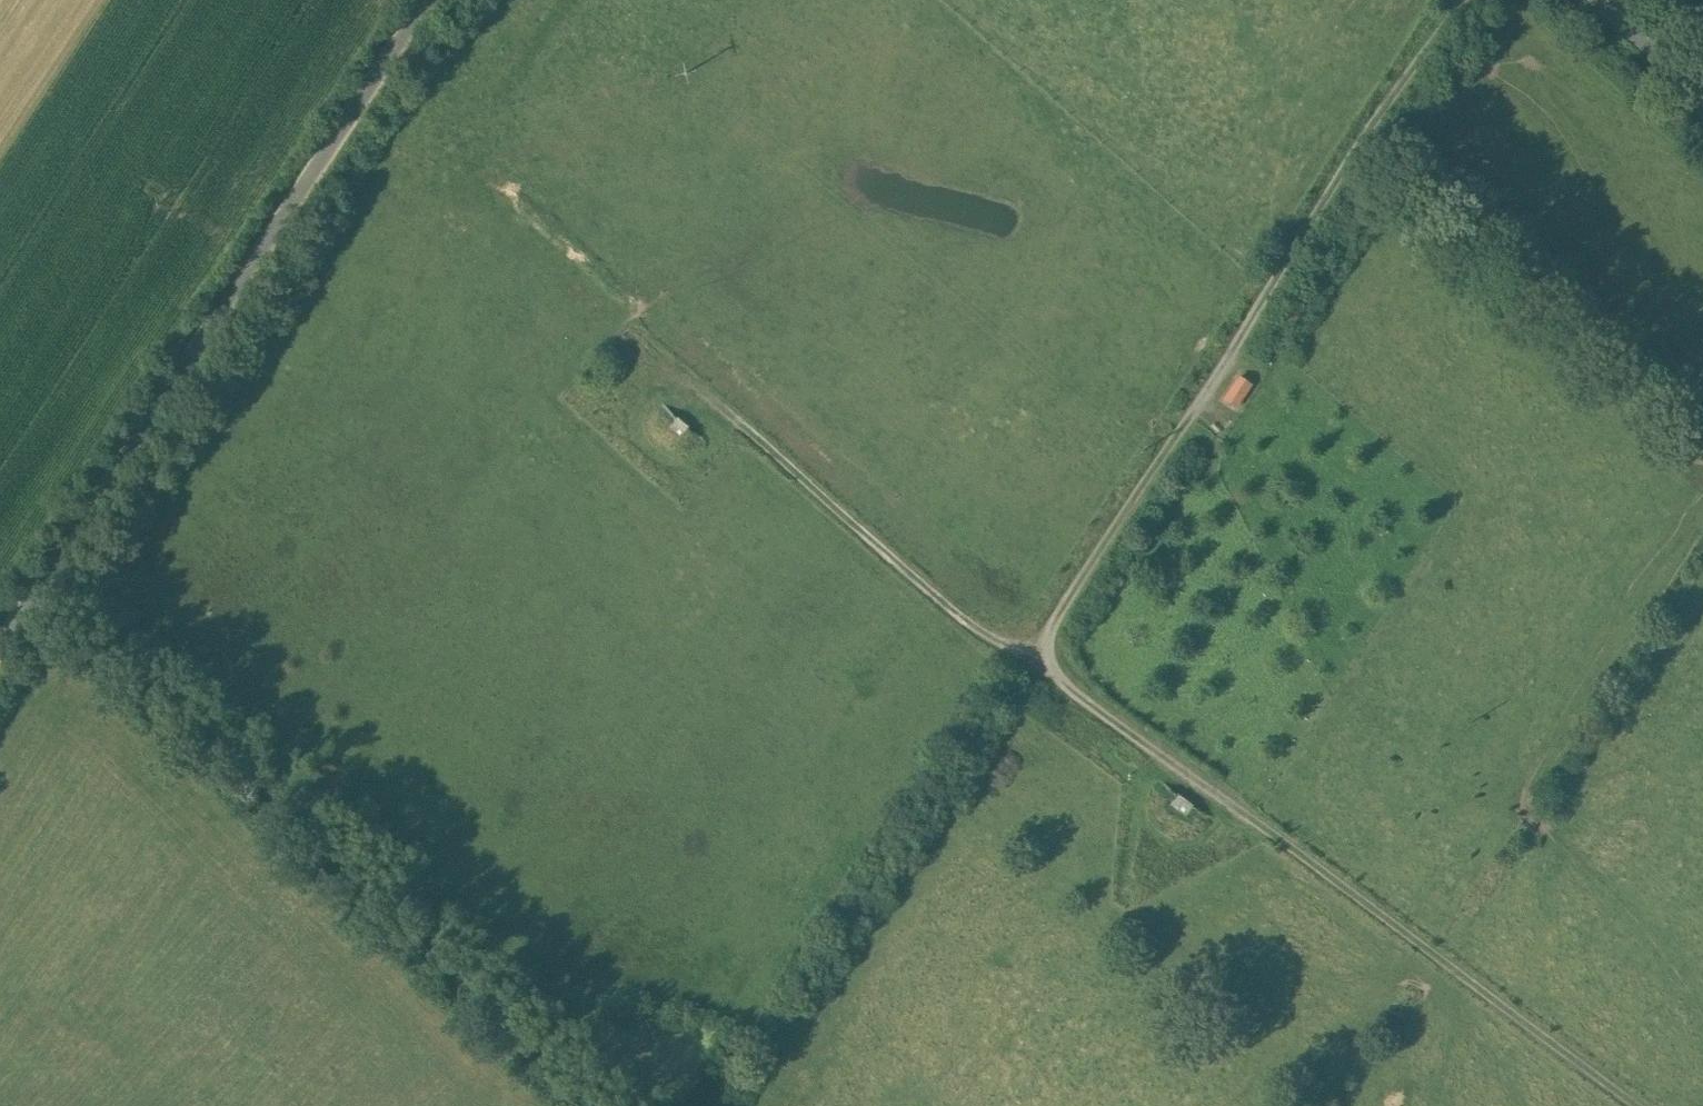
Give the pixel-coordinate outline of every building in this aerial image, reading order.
[(1239,375),(1223,399),(1236,407),(1252,383),(1239,375)] [(1168,805),(1185,812),(1190,801),(1173,793),(1168,805)]
